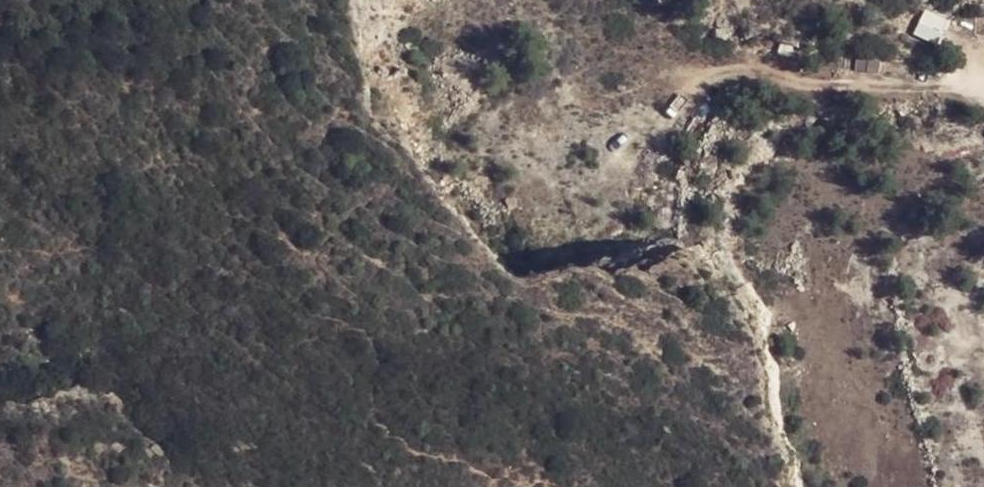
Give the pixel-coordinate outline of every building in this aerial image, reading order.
[(943,22),(924,15),(917,33),(936,41),(943,22)]
